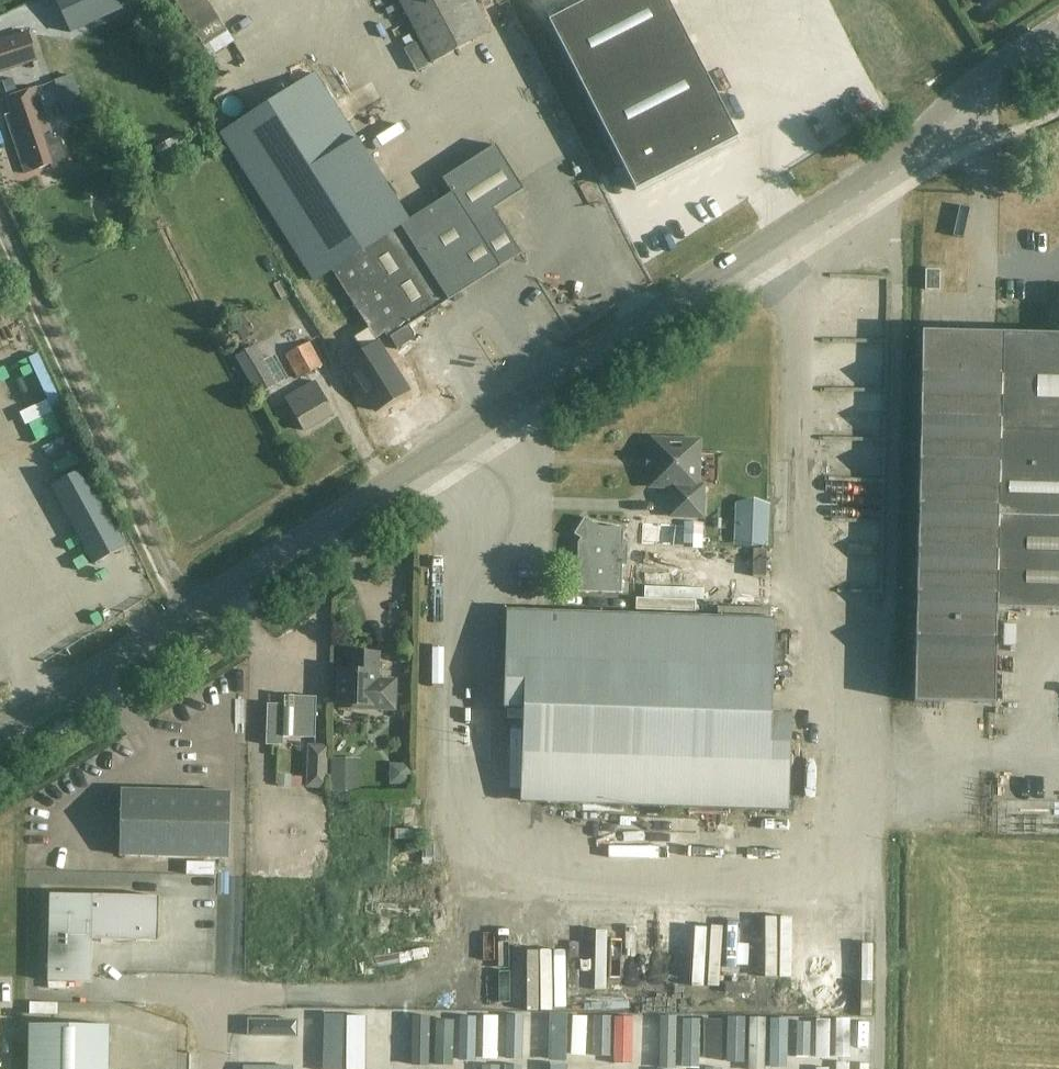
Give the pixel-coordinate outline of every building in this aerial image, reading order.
[(431,64),(491,32),(475,1),(476,0),(397,0),(431,64)] [(542,8),(635,175),(736,119),(670,0),(556,0),(542,8)] [(28,33),(0,42),(0,72),(37,60),(28,33)] [(408,222),(314,75),(221,134),(315,281),(319,278),(329,294),(341,286),(374,338),(341,359),(353,377),(368,367),(388,399),(417,381),(397,349),(412,339),(413,335),(408,326),(519,255),(490,211),(521,191),(493,147),(421,193),(431,207),(408,222)] [(61,82),(66,101),(81,97),(76,78),(61,82)] [(54,141),(36,88),(7,97),(12,114),(5,116),(24,174),(53,164),(54,168),(67,164),(59,139),(54,141)] [(939,272),(925,272),(925,292),(939,292),(939,272)] [(1058,611),(1058,336),(1002,335),(921,333),(913,702),(993,704),(996,609),(1058,611)] [(323,366),(310,343),(286,355),(298,379),(323,366)] [(278,385),(256,347),(235,360),(257,397),(278,385)] [(333,414),(315,382),(285,399),(303,431),(333,414)] [(24,441),(29,454),(54,444),(49,431),(24,441)] [(382,431),(373,437),(385,456),(394,450),(382,431)] [(693,447),(654,445),(651,448),(649,491),(670,492),(669,520),(699,522),(700,492),(695,491),(697,450),(693,447)] [(126,547),(83,468),(50,486),(93,565),(126,547)] [(839,509),(839,543),(879,543),(879,509),(839,509)] [(738,525),(737,547),(770,547),(771,518),(754,517),(753,526),(738,525)] [(597,531),(582,521),(571,538),(583,545),(581,549),(580,561),(574,560),(573,595),(617,597),(619,569),(623,569),(624,549),(620,548),(621,532),(597,531)] [(770,621),(506,612),(502,710),(523,710),(519,804),(780,811),(784,712),(767,711),(770,621)] [(779,618),(779,681),(792,681),(792,618),(779,618)] [(376,656),(349,655),(348,673),(337,673),(336,708),(350,708),(349,711),(392,712),(393,684),(376,684),(376,656)] [(315,700),(292,699),(292,711),(283,711),(283,707),(266,707),(264,748),(282,748),(282,740),(314,741),(315,700)] [(331,760),(330,792),(359,793),(360,760),(331,760)] [(228,860),(230,795),(120,792),(118,857),(228,860)] [(158,899),(50,896),(47,983),(90,984),(91,941),(157,943),(158,899)] [(691,933),(690,957),(715,958),(716,933),(691,933)] [(28,1026),(28,1068),(107,1068),(108,1027),(28,1026)]
